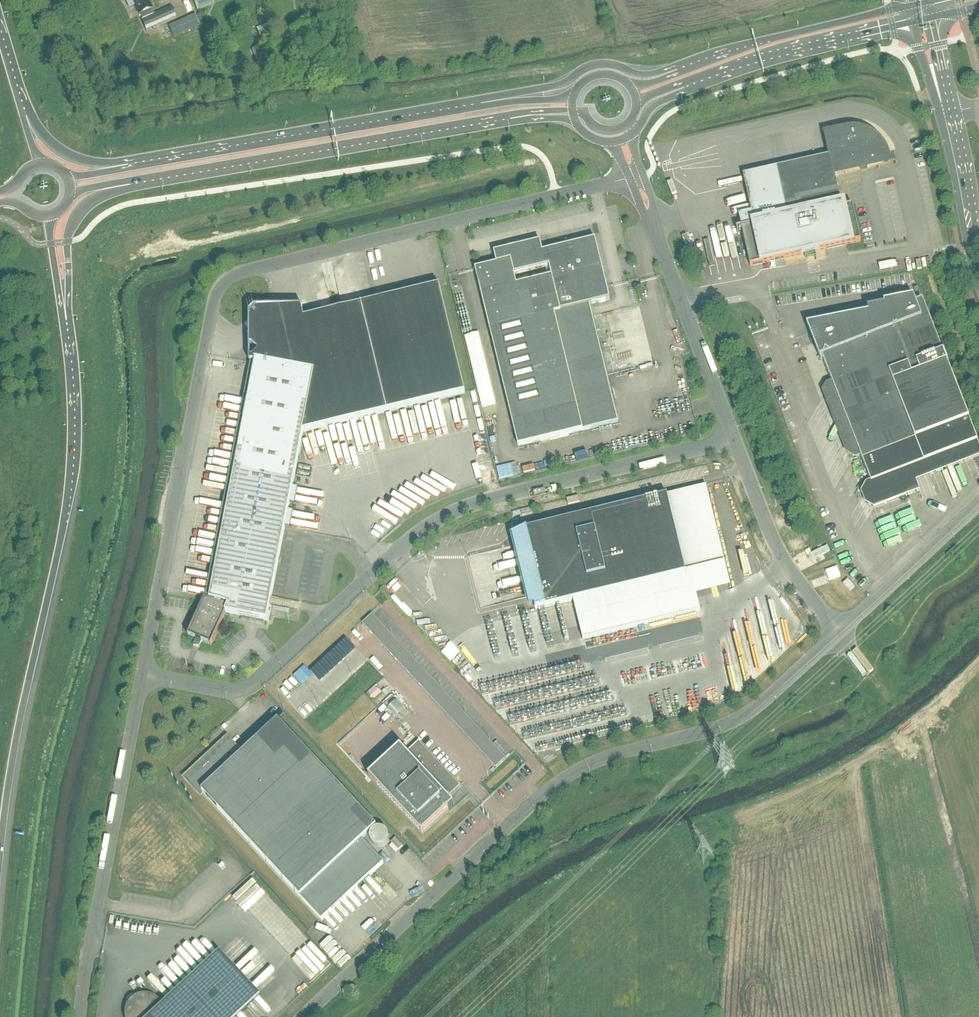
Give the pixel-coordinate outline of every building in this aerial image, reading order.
[(139,15),(142,22),(145,31),(175,17),(172,9),(143,21),(140,15),(150,10),(146,0),(132,0),(139,15)] [(216,6),(215,0),(200,0),(202,10),(216,6)] [(200,19),(172,26),(175,37),(203,30),(200,19)] [(268,24),(257,29),(262,42),(273,38),(268,24)] [(887,153),(885,148),(881,142),(876,138),(871,134),(865,132),(859,130),(852,130),(846,131),(825,135),(830,157),(743,177),(752,214),(739,217),(742,228),(737,229),(738,234),(743,233),(750,267),(804,255),(805,259),(816,256),(816,253),(861,242),(853,206),(842,209),(834,174),(860,168),(861,171),(868,169),(867,165),(889,160),(888,156),(887,153)] [(737,181),(725,182),(726,189),(737,188),(737,181)] [(741,197),(729,200),(731,207),(743,204),(741,197)] [(596,241),(543,253),(541,243),(494,254),(497,265),(475,271),(490,331),(496,329),(518,422),(513,423),(519,447),(619,423),(590,306),(610,301),(596,241)] [(426,255),(427,260),(442,256),(441,251),(426,255)] [(443,257),(430,261),(433,269),(445,265),(443,257)] [(210,601),(206,600),(205,600),(189,637),(212,647),(226,614),(268,622),(304,434),(465,394),(440,287),(305,320),(302,309),(303,309),(303,308),(255,311),(250,316),(250,364),(251,364),(251,363),(256,364),(210,601)] [(868,310),(869,315),(807,327),(820,359),(822,359),(833,386),(828,389),(824,395),(831,399),(828,404),(835,408),(832,414),(839,418),(836,424),(843,428),(840,433),(847,437),(844,443),(851,447),(847,453),(855,457),(860,455),(863,462),(872,486),(867,488),(863,494),(870,498),(867,504),(875,508),(907,495),(899,474),(978,443),(970,421),(923,301),(916,304),(914,298),(884,304),(885,306),(868,310)] [(480,340),(468,344),(471,354),(483,350),(480,340)] [(957,346),(961,356),(966,354),(962,344),(957,346)] [(476,368),(479,389),(490,388),(487,366),(476,368)] [(474,452),(489,448),(487,441),(472,444),(474,452)] [(549,478),(523,485),(524,490),(550,483),(549,478)] [(687,574),(668,496),(517,533),(536,611),(687,574)] [(580,503),(579,497),(567,500),(568,506),(580,503)] [(532,509),(521,511),(523,521),(534,518),(532,509)] [(508,552),(473,560),(483,608),(524,599),(520,579),(514,580),(508,552)] [(850,592),(853,590),(855,588),(848,581),(843,585),(850,592)] [(351,640),(359,645),(362,641),(354,636),(351,640)] [(598,647),(602,647),(602,638),(594,639),(595,661),(604,661),(604,650),(598,651),(598,647)] [(370,695),(380,687),(376,683),(367,691),(370,695)] [(378,706),(384,702),(381,696),(384,694),(381,689),(372,694),(378,706)] [(387,701),(396,715),(405,708),(396,695),(387,701)] [(201,795),(203,793),(322,922),(384,865),(362,841),(377,828),(279,722),(242,756),(228,741),(187,779),(201,795)] [(581,746),(617,733),(614,726),(602,730),(603,733),(579,741),(581,746)] [(401,749),(369,779),(423,836),(454,807),(448,800),(461,788),(419,742),(406,755),(401,749)] [(371,843),(372,844),(373,845),(374,846),(375,847),(376,847),(377,848),(378,848),(379,848),(380,848),(381,848),(383,848),(384,847),(385,847),(386,846),(387,845),(388,844),(388,843),(389,842),(389,841),(389,840),(389,839),(389,837),(389,836),(388,835),(388,834),(387,833),(386,832),(385,831),(384,831),(383,830),(382,830),(381,830),(380,830),(378,830),(377,830),(376,830),(375,831),(374,832),(373,833),(372,834),(372,835),(371,836),(371,837),(371,838),(371,839),(371,840),(371,842),(371,843)] [(396,839),(392,843),(399,851),(403,847),(396,839)] [(386,851),(382,854),(389,864),(394,861),(386,851)] [(265,893),(259,887),(257,889),(252,883),(233,901),(244,913),(265,893)] [(412,892),(415,898),(425,894),(423,888),(412,892)] [(382,920),(374,928),(378,933),(386,925),(382,920)] [(238,967),(256,950),(250,944),(232,961),(238,967)] [(334,960),(346,951),(341,944),(329,953),(334,960)] [(303,949),(299,952),(316,972),(320,969),(303,949)] [(133,998),(129,1002),(128,1003),(127,1005),(126,1006),(125,1008),(125,1010),(124,1011),(124,1013),(124,1015),(124,1016),(237,1016),(259,997),(218,953),(162,1005),(161,1003),(160,1002),(158,1000),(157,999),(156,998),(154,997),(153,996),(151,996),(149,995),(148,995),(146,995),(144,995),(142,995),(141,995),(139,995),(137,996),(136,997),(134,997),(133,998)] [(180,959),(176,962),(186,973),(190,969),(180,959)] [(267,962),(248,979),(254,984),(272,967),(267,962)]
